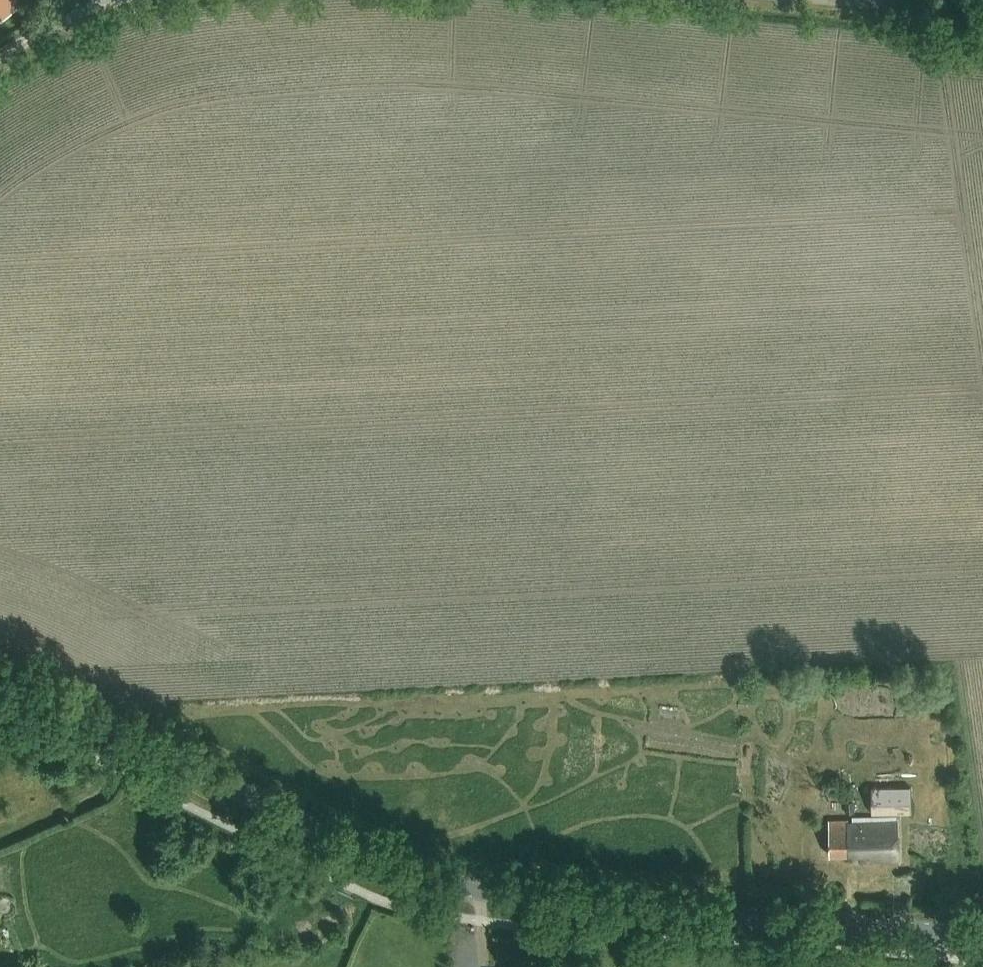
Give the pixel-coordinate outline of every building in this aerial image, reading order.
[(18,6),(15,0),(0,0),(0,15),(18,6)] [(911,786),(894,786),(893,783),(871,784),(872,813),(913,812),(911,786)] [(854,801),(845,802),(845,812),(854,812),(854,801)] [(847,823),(847,819),(828,819),(829,854),(860,853),(860,861),(898,860),(897,814),(851,816),(851,823),(847,823)]
